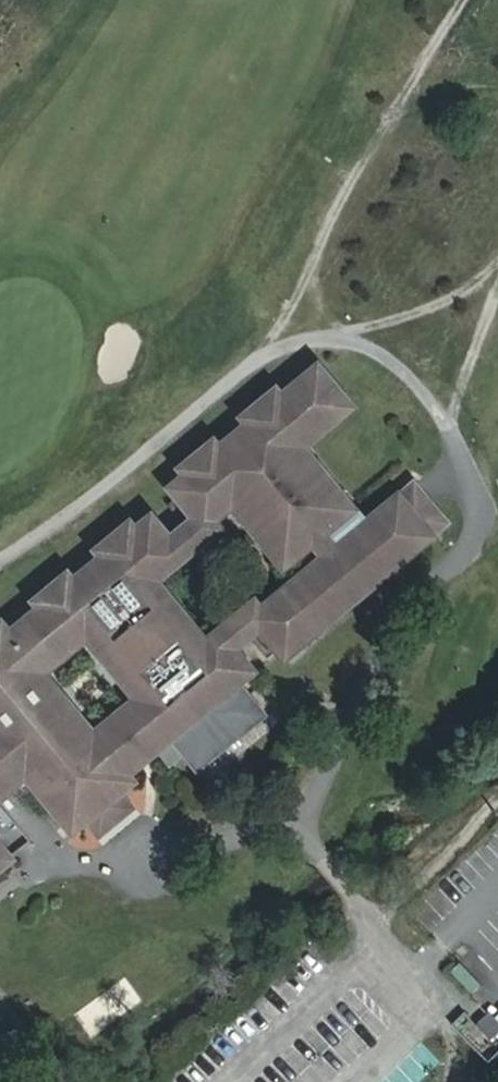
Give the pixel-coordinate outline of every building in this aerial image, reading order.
[(26,775),(72,830),(82,822),(121,790),(132,781),(126,774),(173,736),(198,766),(261,714),(236,684),(252,671),(233,648),(260,626),(284,656),(431,536),(399,497),(336,549),(323,534),(353,509),(301,447),(346,410),(313,371),(282,397),(266,411),(250,424),(220,449),(204,462),(188,475),(172,488),(196,518),(170,540),(152,517),(136,530),(120,544),(104,557),(11,633),(10,632),(9,632),(0,640),(0,762),(17,782),(26,775)] [(266,411),(282,397),(277,391),(261,404),(266,411)] [(245,417),(250,424),(266,411),(261,404),(245,417)] [(204,462),(220,449),(214,442),(198,455),(204,462)] [(188,475),(204,462),(198,455),(182,469),(188,475)] [(120,544),(136,530),(130,524),(114,537),(120,544)] [(120,544),(114,537),(99,550),(104,557),(120,544)] [(9,632),(2,624),(0,625),(0,640),(9,632)] [(0,762),(0,796),(17,782),(0,762)] [(98,841),(137,809),(121,790),(82,822),(98,841)] [(0,848),(0,867),(9,859),(0,848)] [(495,1019),(476,1000),(449,1027),(484,1062),(497,1048),(497,1017),(495,1019)]
